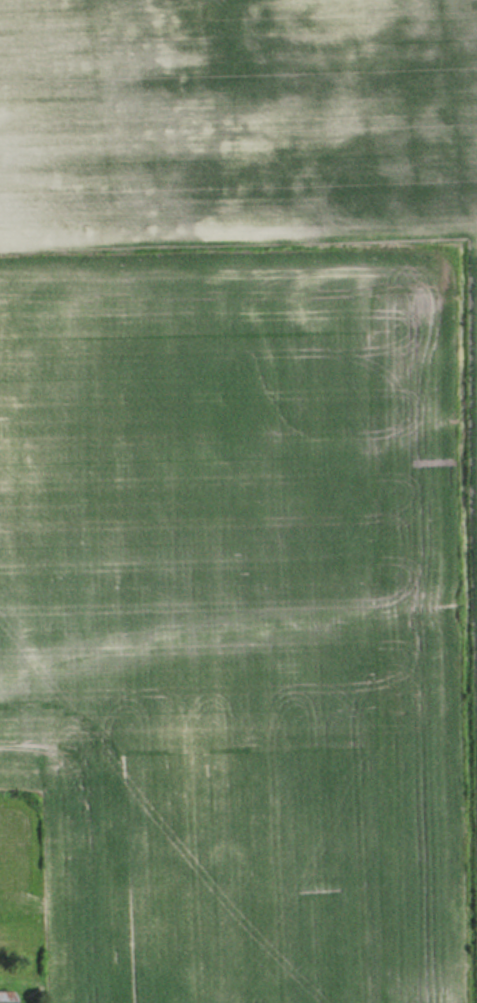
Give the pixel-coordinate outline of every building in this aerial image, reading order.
[(9,992),(0,992),(0,1002),(9,1002),(9,992)]
